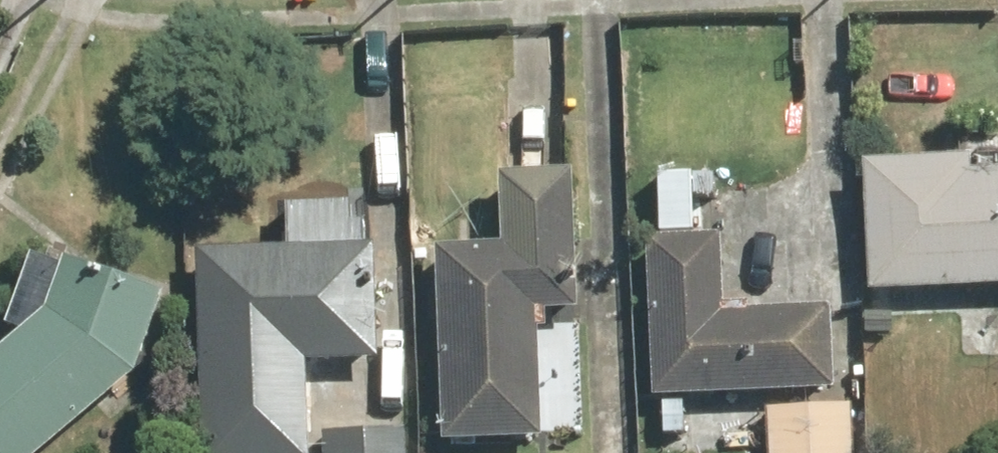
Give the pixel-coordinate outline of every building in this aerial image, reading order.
[(880,281),(997,275),(997,155),(874,161),(880,281)] [(500,178),(502,250),(438,253),(448,438),(542,433),(536,312),(579,311),(575,176),(500,178)] [(655,394),(829,391),(828,311),(734,313),(722,222),(645,232),(656,314),(654,314),(655,394)] [(200,452),(310,452),(307,360),(378,358),(375,247),(195,251),(200,452)] [(138,375),(167,293),(66,258),(47,311),(0,352),(0,452),(46,452),(138,375)] [(769,452),(861,452),(857,402),(765,410),(769,452)] [(332,452),(409,452),(409,436),(333,436),(332,452)]
